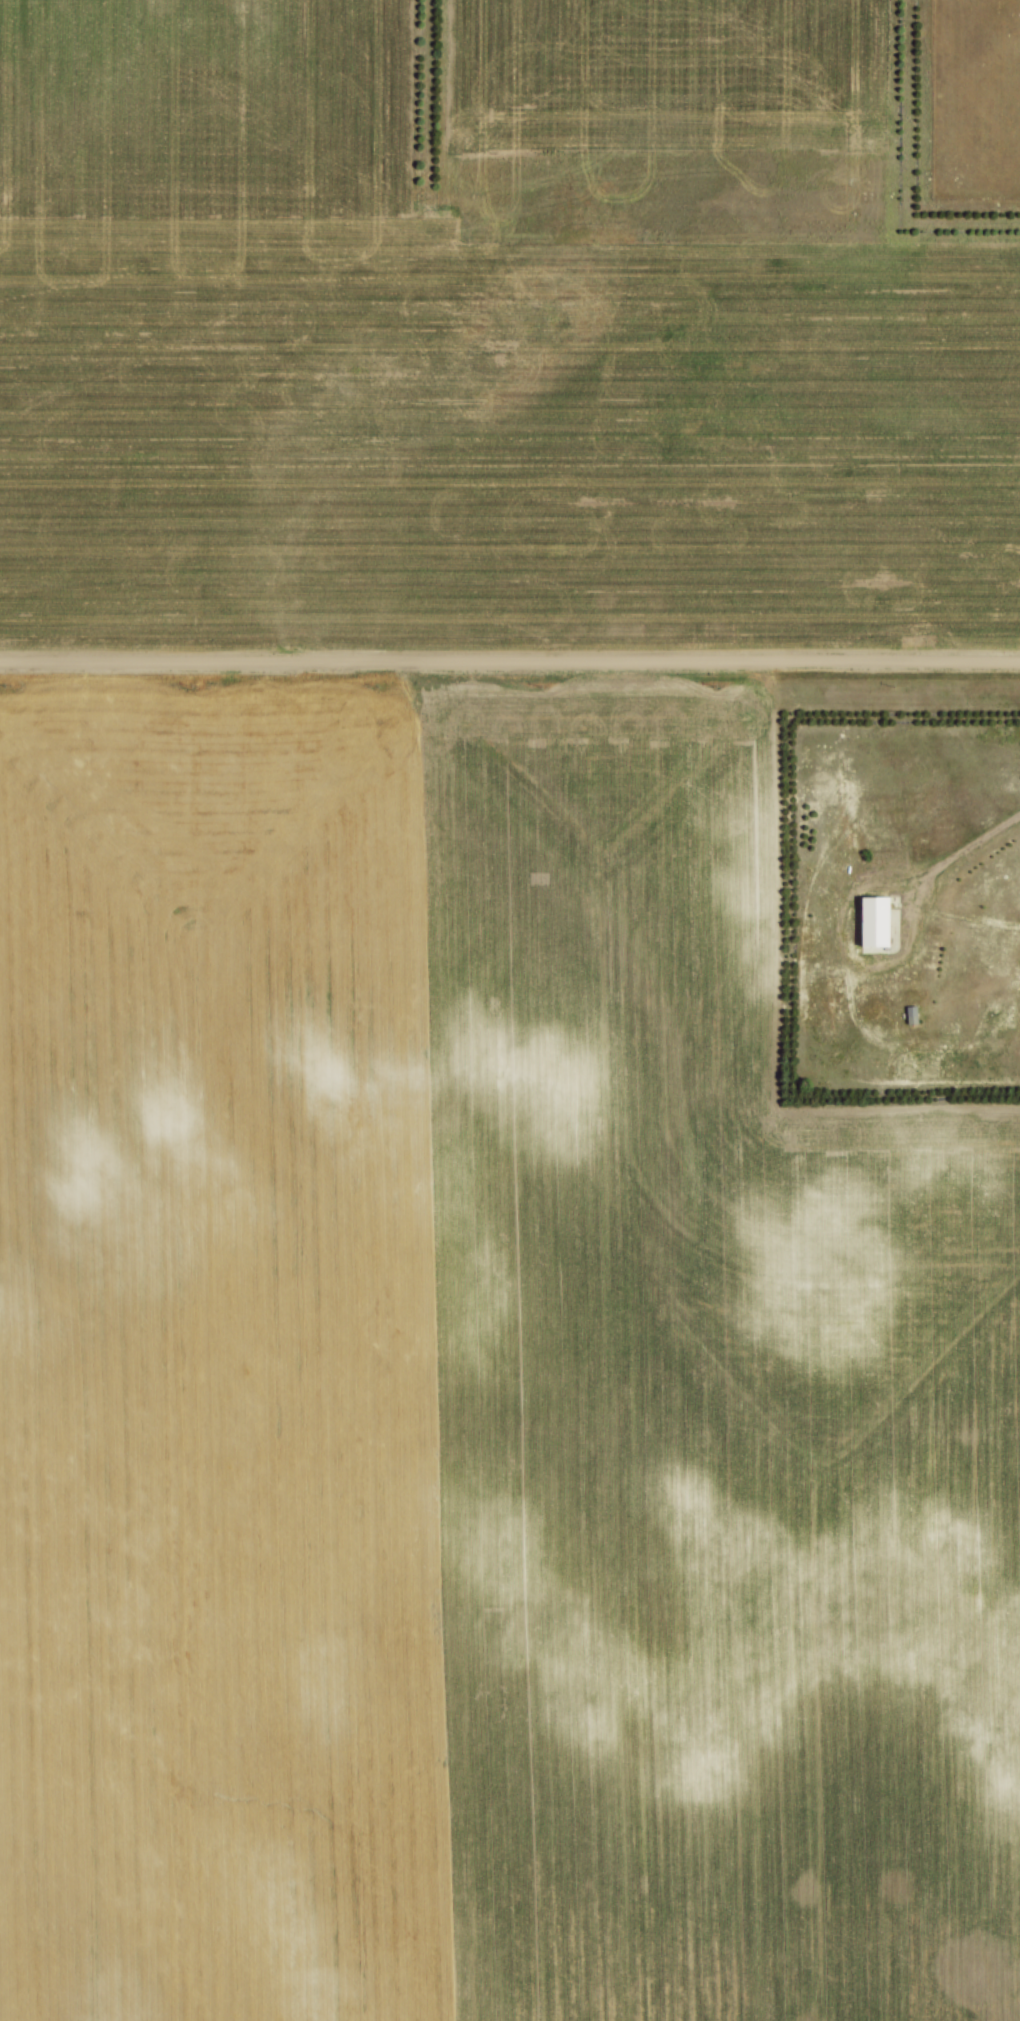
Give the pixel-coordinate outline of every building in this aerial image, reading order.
[(859,899),(858,950),(886,951),(887,900),(859,899)]
